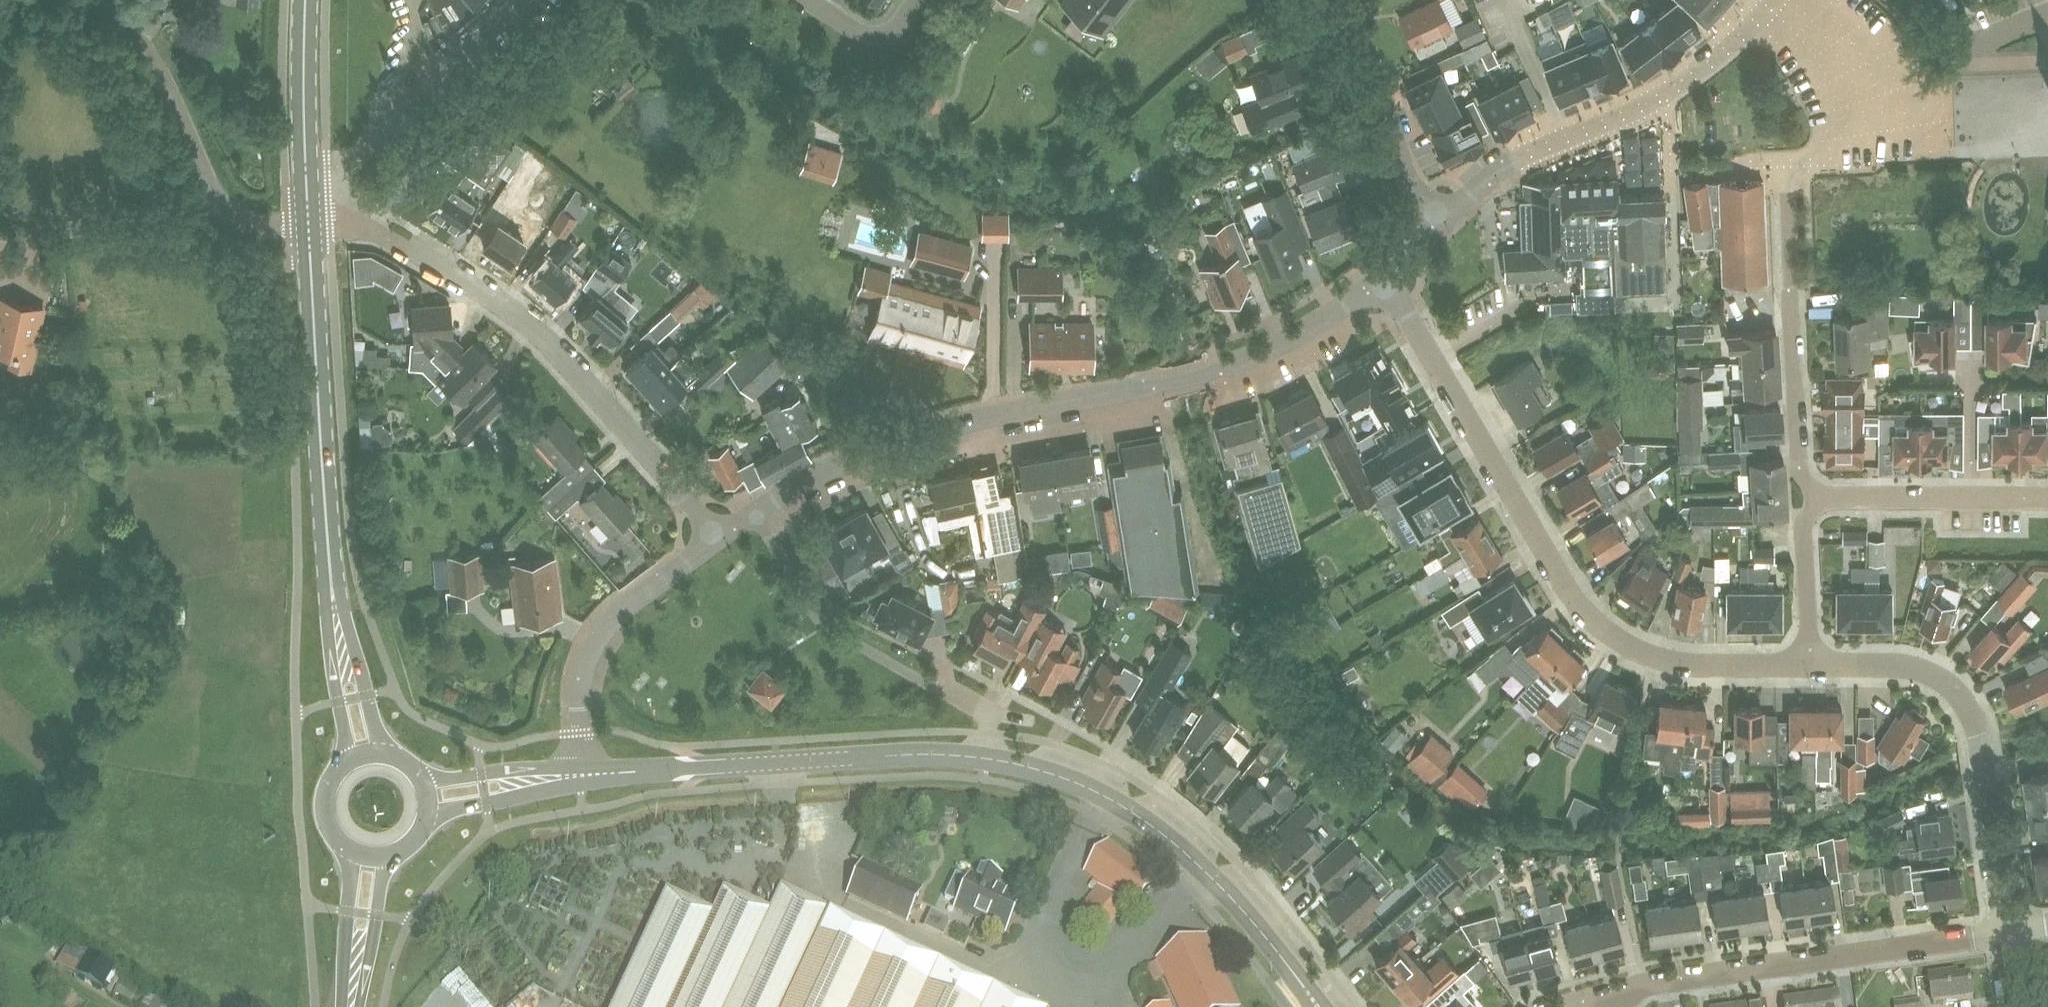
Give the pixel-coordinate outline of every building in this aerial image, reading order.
[(452,31),(462,22),(462,23),(488,0),(434,0),(440,14),(452,31)] [(1061,1),(1103,35),(1130,0),(1062,0),(1061,1)] [(1415,45),(1417,44),(1421,53),(1446,41),(1442,32),(1453,27),(1440,0),(1431,0),(1401,15),(1415,45)] [(1658,14),(1681,43),(1699,29),(1677,0),(1658,14)] [(1706,20),(1726,0),(1685,0),(1706,20)] [(1956,0),(1944,0),(1950,10),(1959,4),(1956,0)] [(1552,21),(1547,9),(1538,14),(1544,25),(1552,21)] [(1682,44),(1681,43),(1658,14),(1640,28),(1663,58),(1682,44)] [(1477,16),(1456,26),(1457,27),(1458,27),(1465,41),(1464,42),(1485,32),(1484,31),(1483,32),(1476,18),(1477,17),(1477,16)] [(1663,58),(1640,28),(1620,43),(1643,73),(1661,58),(1662,59),(1663,58)] [(1240,32),(1220,41),(1229,61),(1249,52),(1240,32)] [(1609,34),(1587,43),(1604,83),(1625,74),(1609,34)] [(1492,48),(1488,39),(1479,43),(1483,52),(1492,48)] [(1587,43),(1586,39),(1585,39),(1564,48),(1582,91),(1602,82),(1602,83),(1604,83),(1587,43)] [(1204,55),(1217,71),(1227,63),(1213,47),(1204,55)] [(1582,91),(1564,48),(1541,57),(1559,100),(1582,91)] [(1300,111),(1293,94),(1309,87),(1296,56),(1252,74),(1262,98),(1244,106),(1254,130),(1300,111)] [(1445,66),(1441,58),(1421,67),(1425,76),(1406,85),(1416,105),(1449,88),(1439,69),(1445,66)] [(1533,113),(1528,101),(1538,96),(1528,74),(1498,89),(1514,122),(1533,113)] [(1425,124),(1449,112),(1458,108),(1457,106),(1449,88),(1416,105),(1425,124)] [(1478,99),(1495,132),(1514,122),(1498,89),(1478,99)] [(1478,109),(1473,99),(1465,103),(1470,113),(1478,109)] [(1457,106),(1458,108),(1449,112),(1453,120),(1431,130),(1445,158),(1483,140),(1480,134),(1475,124),(1470,113),(1465,103),(1457,106)] [(1475,124),(1483,120),(1478,109),(1470,113),(1475,124)] [(483,178),(488,182),(505,157),(518,166),(527,153),(479,120),(442,150),(469,169),(483,178)] [(1480,134),(1488,130),(1483,120),(1475,124),(1480,134)] [(842,152),(808,142),(801,166),(834,176),(842,152)] [(1333,145),(1329,147),(1294,161),(1305,188),(1318,183),(1325,202),(1307,209),(1321,244),(1336,238),(1358,228),(1353,217),(1344,194),(1343,195),(1336,177),(1345,174),(1333,145)] [(500,200),(502,202),(524,216),(555,169),(531,153),(500,200)] [(445,222),(446,220),(461,230),(480,201),(471,195),(483,178),(469,169),(457,186),(449,180),(440,193),(437,190),(428,203),(431,206),(428,211),(445,222)] [(1618,215),(1617,195),(1616,178),(1524,181),(1528,248),(1505,250),(1507,280),(1564,277),(1564,276),(1573,275),(1571,254),(1591,253),(1613,252),(1612,215),(1617,215),(1618,215)] [(1723,245),(1723,264),(1724,281),(1766,280),(1763,180),(1720,181),(1720,182),(1722,222),(1713,222),(1713,246),(1723,245)] [(1720,252),(1721,264),(1723,264),(1723,245),(1713,246),(1713,222),(1722,222),(1720,182),(1707,183),(1707,182),(1685,185),(1686,192),(1691,226),(1692,226),(1694,246),(1712,246),(1712,247),(1716,247),(1716,252),(1720,252)] [(1297,249),(1310,243),(1287,189),(1262,200),(1269,218),(1271,217),(1274,225),(1255,233),(1272,274),(1302,261),(1297,249)] [(1618,215),(1617,215),(1620,293),(1666,291),(1664,250),(1663,213),(1662,194),(1617,195),(1618,215)] [(566,237),(579,217),(563,207),(551,226),(566,237)] [(1251,258),(1235,219),(1207,230),(1220,260),(1201,268),(1216,305),(1253,290),(1242,262),(1251,258)] [(486,241),(484,244),(510,261),(525,240),(515,233),(499,223),(499,222),(486,241)] [(553,256),(532,279),(556,300),(576,277),(561,264),(569,256),(571,253),(578,245),(570,237),(563,245),(553,257),(553,256)] [(927,265),(927,266),(963,275),(971,246),(935,237),(927,265)] [(620,281),(633,261),(610,246),(597,266),(620,281)] [(371,255),(354,257),(356,283),(373,282),(372,276),(394,288),(402,273),(371,255)] [(883,296),(870,338),(963,365),(979,304),(889,279),(891,272),(867,264),(860,289),(883,296)] [(1062,268),(1019,268),(1019,296),(1062,296),(1062,268)] [(702,278),(688,293),(703,307),(717,292),(702,278)] [(595,298),(577,318),(588,328),(588,329),(597,337),(598,336),(607,343),(628,318),(611,303),(617,297),(621,292),(616,288),(609,282),(599,293),(595,298)] [(1972,321),(1972,298),(1972,297),(1955,297),(1955,319),(1932,319),(1932,327),(1917,327),(1917,337),(1910,337),(1914,362),(1933,358),(1933,357),(1956,357),(1956,321),(1972,321)] [(0,299),(0,350),(14,353),(11,365),(29,369),(30,365),(51,370),(56,397),(68,395),(86,392),(79,348),(48,353),(49,357),(33,354),(43,308),(0,298),(0,299)] [(2030,361),(2034,336),(2037,319),(2012,319),(1989,319),(1989,298),(1972,298),(1972,321),(1988,321),(1988,357),(2011,357),(2011,358),(2030,361)] [(1870,334),(1888,333),(1887,300),(1869,301),(1850,301),(1850,315),(1836,315),(1838,363),(1871,362),(1870,345),(1870,334)] [(414,309),(409,309),(410,323),(415,323),(417,344),(421,343),(421,347),(417,348),(413,348),(411,367),(424,368),(436,380),(440,377),(468,350),(456,338),(454,340),(449,335),(448,331),(449,331),(453,331),(450,303),(414,306),(414,309)] [(660,339),(680,321),(670,310),(650,328),(660,339)] [(1092,322),(1031,322),(1031,369),(1092,369),(1092,322)] [(1677,323),(1678,342),(1705,342),(1704,322),(1677,323)] [(1744,362),(1778,360),(1776,330),(1742,332),(1742,334),(1729,335),(1730,346),(1743,346),(1744,362)] [(740,354),(728,365),(755,396),(791,363),(764,333),(740,354)] [(1676,359),(1669,358),(1670,334),(1655,333),(1653,357),(1652,357),(1650,375),(1675,376),(1676,359)] [(468,350),(440,377),(452,388),(465,401),(470,396),(479,404),(479,405),(499,387),(485,372),(495,362),(475,342),(468,350)] [(646,386),(683,352),(674,342),(663,352),(655,343),(629,367),(627,369),(627,372),(632,378),(635,378),(637,376),(646,386)] [(728,365),(740,354),(732,345),(717,359),(715,356),(694,376),(703,387),(728,365)] [(1413,408),(1380,350),(1335,376),(1354,409),(1373,398),(1387,423),(1412,408),(1413,408)] [(683,351),(683,352),(646,386),(654,395),(652,397),(652,400),(658,406),(661,406),(663,405),(692,379),(688,374),(696,367),(683,353),(684,352),(683,351)] [(1530,384),(1542,376),(1531,359),(1495,380),(1519,420),(1543,405),(1530,384)] [(1778,360),(1744,362),(1745,378),(1732,378),(1733,390),(1746,389),(1746,391),(1780,389),(1778,360)] [(1704,403),(1703,365),(1677,366),(1678,405),(1704,403)] [(1863,378),(1827,378),(1827,410),(1828,410),(1828,422),(1863,422),(1863,410),(1864,410),(1864,390),(1863,390),(1863,378)] [(1379,494),(1364,464),(1345,426),(1332,432),(1325,417),(1311,390),(1275,409),(1286,430),(1279,434),(1288,450),(1307,439),(1302,429),(1313,424),(1321,438),(1324,437),(1354,497),(1339,505),(1344,515),(1375,496),(1379,494)] [(789,466),(812,454),(801,434),(817,425),(818,428),(820,427),(801,393),(799,394),(798,391),(787,397),(788,400),(784,402),(780,396),(763,405),(783,442),(777,445),(789,466)] [(1704,428),(1704,403),(1678,405),(1678,428),(1682,428),(1699,427),(1704,428)] [(2010,406),(2010,421),(2009,421),(2009,429),(1996,429),(1996,413),(1979,413),(1979,440),(1990,440),(1993,464),(2011,461),(2011,459),(2021,459),(2021,421),(2021,406),(2010,406)] [(1745,422),(1733,422),(1735,449),(1739,449),(1748,448),(1748,440),(1764,439),(1763,435),(1783,434),(1781,408),(1745,410),(1745,422)] [(454,429),(467,442),(485,424),(472,411),(454,429)] [(2030,413),(2030,422),(2021,421),(2021,459),(2032,459),(2032,461),(2047,464),(2047,413),(2030,413)] [(1258,559),(1267,557),(1300,539),(1282,472),(1281,472),(1279,464),(1272,466),(1258,414),(1214,426),(1224,464),(1239,460),(1243,473),(1234,475),(1238,490),(1251,533),(1258,559)] [(1602,448),(1604,447),(1623,435),(1610,414),(1589,427),(1602,448)] [(1923,461),(1922,424),(1911,424),(1911,431),(1896,431),(1896,415),(1880,415),(1880,442),(1891,442),(1894,466),(1912,463),(1912,461),(1923,461)] [(1954,442),(1965,442),(1965,416),(1948,416),(1948,431),(1934,431),(1934,416),(1922,415),(1922,424),(1923,461),(1932,461),(1932,463),(1950,466),(1954,442)] [(535,436),(564,469),(586,450),(567,430),(570,428),(559,416),(535,436)] [(1863,433),(1863,422),(1828,422),(1828,433),(1827,433),(1827,465),(1863,465),(1863,453),(1864,453),(1864,433),(1863,433)] [(1395,445),(1364,464),(1379,494),(1402,480),(1425,467),(1443,456),(1426,427),(1424,428),(1395,445)] [(1579,451),(1575,445),(1566,429),(1535,447),(1548,469),(1579,451)] [(494,431),(485,438),(498,455),(507,448),(494,431)] [(1115,504),(1122,545),(1125,565),(1128,584),(1159,586),(1199,589),(1183,489),(1175,490),(1170,459),(1164,460),(1160,436),(1122,443),(1125,462),(1109,465),(1115,504)] [(777,445),(765,452),(758,439),(743,447),(750,460),(740,465),(729,445),(711,455),(727,485),(745,476),(751,487),(789,466),(777,445)] [(1574,514),(1600,498),(1593,487),(1623,468),(1613,453),(1609,455),(1604,447),(1602,448),(1584,459),(1590,469),(1585,473),(1585,472),(1558,489),(1574,514)] [(1052,455),(1060,502),(1061,501),(1059,492),(1097,485),(1091,449),(1052,455)] [(1681,452),(1678,452),(1679,467),(1709,465),(1709,469),(1740,467),(1740,472),(1752,472),(1753,487),(1785,485),(1784,458),(1758,460),(1751,460),(1740,460),(1739,449),(1735,449),(1701,451),(1681,452)] [(1047,504),(1060,502),(1052,455),(1020,460),(1026,492),(1031,491),(1035,515),(1048,513),(1047,504)] [(970,472),(931,481),(938,513),(966,507),(976,552),(1025,541),(1016,490),(1015,490),(1014,482),(1003,484),(998,461),(969,467),(970,472)] [(566,473),(539,497),(547,506),(582,475),(574,465),(567,472),(566,473)] [(1409,492),(1402,480),(1379,494),(1375,496),(1385,515),(1394,509),(1398,515),(1406,510),(1421,536),(1444,523),(1442,519),(1469,504),(1470,503),(1469,502),(1462,491),(1461,492),(1454,482),(1456,481),(1450,470),(1450,469),(1449,468),(1448,469),(1432,479),(1409,492)] [(592,485),(582,475),(547,506),(557,517),(592,485)] [(1622,497),(1629,509),(1630,511),(1642,504),(1657,495),(1648,479),(1622,497)] [(603,482),(582,500),(611,533),(635,512),(623,499),(620,502),(603,482)] [(1689,507),(1690,525),(1714,525),(1730,524),(1744,524),(1755,524),(1755,514),(1787,512),(1785,485),(1753,487),(1753,488),(1740,488),(1741,504),(1689,504),(1689,507)] [(1104,549),(1106,548),(1109,567),(1125,565),(1122,545),(1115,504),(1096,507),(1104,549)] [(892,555),(905,548),(892,525),(880,532),(866,507),(844,519),(865,557),(878,549),(882,558),(891,553),(892,555)] [(1629,509),(1614,518),(1587,534),(1600,556),(1627,540),(1640,532),(1642,531),(1630,511),(1629,509)] [(1459,543),(1438,555),(1438,554),(1437,555),(1442,564),(1490,536),(1478,517),(1452,532),(1459,543)] [(842,569),(865,557),(844,519),(821,532),(842,569)] [(1868,543),(1869,530),(1844,530),(1844,543),(1868,543)] [(1451,576),(1449,572),(1453,570),(1459,580),(1458,581),(1465,592),(1481,582),(1475,572),(1501,556),(1490,536),(1442,564),(1433,570),(1423,576),(1430,588),(1451,576)] [(1886,564),(1886,539),(1870,539),(1870,564),(1886,564)] [(1740,580),(1754,580),(1755,546),(1754,546),(1754,556),(1742,556),(1742,565),(1740,565),(1740,580)] [(1780,590),(1769,590),(1769,561),(1775,561),(1775,546),(1755,546),(1754,580),(1754,589),(1754,623),(1780,624),(1780,590)] [(1631,572),(1624,583),(1620,589),(1644,605),(1650,595),(1653,597),(1660,587),(1666,591),(1672,576),(1653,562),(1657,557),(1642,547),(1627,569),(1631,572)] [(453,590),(483,588),(481,554),(451,556),(453,590)] [(1692,562),(1679,556),(1672,574),(1684,579),(1692,562)] [(519,621),(562,616),(554,559),(512,564),(519,621)] [(1867,589),(1866,623),(1892,623),(1892,589),(1880,589),(1880,579),(1881,579),(1880,566),(1865,567),(1866,579),(1866,589),(1867,589)] [(1852,579),(1866,579),(1865,567),(1852,567),(1852,579)] [(826,577),(838,600),(851,593),(838,570),(826,577)] [(2033,580),(2024,573),(2022,570),(1998,598),(1996,600),(2008,610),(2033,581),(2033,580)] [(1060,572),(1049,572),(1036,599),(1045,604),(1060,572)] [(1705,578),(1703,589),(1679,584),(1672,618),(1699,623),(1705,596),(1714,598),(1714,580),(1705,578)] [(1922,627),(1932,630),(1930,633),(1944,638),(1945,634),(1946,634),(1956,604),(1939,599),(1944,581),(1933,578),(1923,609),(1928,610),(1922,627)] [(1471,606),(1473,609),(1488,634),(1508,622),(1510,625),(1522,618),(1520,614),(1533,606),(1524,592),(1522,593),(1514,579),(1471,606)] [(1199,589),(1159,586),(1158,588),(1156,593),(1188,610),(1190,605),(1199,589)] [(1728,623),(1754,623),(1754,589),(1728,589),(1728,623)] [(1867,589),(1866,589),(1841,589),(1840,623),(1866,623),(1867,589)] [(949,629),(944,604),(931,607),(930,610),(893,591),(889,599),(883,596),(876,612),(881,615),(879,618),(919,638),(923,631),(928,633),(949,629)] [(1003,661),(1007,652),(1017,658),(1040,616),(1041,616),(1045,609),(1027,598),(1016,617),(1001,609),(998,614),(988,609),(974,634),(979,637),(975,646),(1003,661)] [(1469,612),(1460,598),(1441,609),(1450,623),(1469,612)] [(799,618),(805,615),(799,606),(794,610),(799,618)] [(1040,616),(1017,658),(1017,659),(1032,667),(1028,674),(1051,687),(1058,673),(1070,680),(1078,665),(1072,661),(1079,647),(1069,641),(1062,654),(1056,651),(1067,631),(1058,626),(1041,616),(1040,616)] [(1993,624),(1992,625),(1971,648),(1989,664),(1999,654),(2005,659),(2031,630),(2020,619),(2005,635),(1993,624)] [(1545,667),(1565,644),(1559,638),(1562,635),(1551,625),(1548,629),(1546,627),(1527,648),(1521,642),(1512,651),(1497,663),(1490,654),(1474,667),(1486,682),(1497,672),(1506,664),(1513,671),(1527,684),(1530,680),(1544,666),(1545,667)] [(1378,629),(1366,636),(1373,648),(1385,642),(1378,629)] [(1151,706),(1134,734),(1136,735),(1137,739),(1142,742),(1146,741),(1156,747),(1164,734),(1169,738),(1188,706),(1166,692),(1180,669),(1191,651),(1173,640),(1163,658),(1138,699),(1151,706)] [(1565,644),(1545,667),(1554,676),(1547,684),(1562,698),(1570,689),(1564,684),(1584,662),(1565,644)] [(1090,712),(1090,714),(1099,719),(1101,719),(1102,717),(1108,720),(1126,690),(1116,685),(1124,672),(1104,661),(1086,693),(1091,696),(1085,707),(1091,710),(1090,712)] [(2006,686),(2017,711),(2029,705),(2031,709),(2047,701),(2047,667),(2006,686)] [(772,703),(785,686),(764,670),(751,686),(772,703)] [(1572,708),(1571,711),(1555,745),(1576,755),(1590,725),(1594,723),(1595,720),(1615,729),(1633,693),(1605,680),(1588,716),(1572,708)] [(1570,711),(1558,698),(1551,692),(1535,709),(1554,728),(1570,711)] [(1188,734),(1184,740),(1202,755),(1189,772),(1201,781),(1198,784),(1209,793),(1211,790),(1214,792),(1238,762),(1237,761),(1249,746),(1226,728),(1232,720),(1209,701),(1188,734)] [(1680,774),(1681,767),(1687,717),(1684,717),(1686,704),(1660,702),(1657,731),(1646,730),(1643,756),(1659,757),(1664,763),(1663,772),(1680,774)] [(1707,707),(1686,704),(1684,717),(1687,717),(1681,767),(1694,769),(1695,756),(1712,758),(1715,727),(1705,726),(1707,707)] [(1289,714),(1256,756),(1271,768),(1305,726),(1304,726),(1311,718),(1297,706),(1290,714),(1289,714)] [(1777,719),(1777,730),(1763,730),(1763,707),(1736,707),(1735,737),(1750,737),(1750,761),(1778,761),(1778,760),(1779,760),(1778,719),(1777,719)] [(1816,776),(1816,775),(1816,707),(1790,707),(1790,719),(1778,719),(1779,760),(1786,760),(1786,741),(1802,741),(1802,788),(1816,788),(1816,776)] [(1830,763),(1830,741),(1842,741),(1842,707),(1816,707),(1816,775),(1817,775),(1817,763),(1830,763)] [(1919,755),(1928,740),(1915,732),(1924,719),(1920,716),(1921,712),(1913,707),(1910,710),(1906,708),(1901,717),(1897,714),(1878,744),(1878,759),(1890,766),(1903,759),(1910,749),(1919,755)] [(1431,732),(1405,762),(1429,782),(1455,752),(1431,732)] [(1874,758),(1873,734),(1859,734),(1859,758),(1874,758)] [(1856,759),(1840,759),(1837,759),(1837,763),(1840,763),(1840,789),(1837,789),(1837,793),(1857,792),(1856,759)] [(1488,789),(1458,761),(1441,780),(1471,808),(1488,789)] [(2047,801),(2047,773),(2026,776),(2028,786),(2024,789),(2026,800),(2030,801),(2030,803),(2047,801)] [(1252,779),(1248,783),(1229,805),(1249,823),(1266,805),(1269,807),(1274,801),(1282,808),(1295,793),(1288,786),(1290,784),(1279,774),(1264,790),(1252,779)] [(1709,811),(1699,811),(1700,824),(1710,824),(1710,823),(1725,823),(1725,818),(1725,785),(1711,785),(1711,814),(1711,819),(1710,819),(1709,811)] [(1769,789),(1730,790),(1731,820),(1770,819),(1769,789)] [(1574,794),(1561,822),(1575,828),(1577,823),(1589,829),(1599,806),(1574,794)] [(2047,828),(2047,801),(2030,803),(2034,830),(2047,828)] [(1321,818),(1306,802),(1277,829),(1285,838),(1274,848),(1294,870),(1323,843),(1310,828),(1321,818)] [(1906,820),(1900,806),(1862,825),(1868,838),(1906,820)] [(1917,825),(1906,827),(1907,836),(1898,837),(1900,849),(1920,847),(1920,849),(1954,844),(1950,810),(1913,815),(1915,825),(1917,825)] [(1836,914),(1831,880),(1839,879),(1833,834),(1816,840),(1818,855),(1822,854),(1824,871),(1829,879),(1805,882),(1807,895),(1811,921),(1823,920),(1823,916),(1836,914)] [(1435,854),(1456,878),(1473,863),(1452,839),(1435,854)] [(1363,851),(1361,854),(1349,840),(1315,869),(1329,885),(1332,882),(1340,890),(1328,901),(1339,914),(1336,917),(1351,934),(1376,912),(1369,905),(1380,895),(1381,895),(1393,884),(1363,851)] [(1111,842),(1088,871),(1135,909),(1158,880),(1111,842)] [(1765,850),(1766,860),(1767,865),(1785,862),(1783,847),(1765,850)] [(1716,895),(1713,876),(1722,875),(1721,867),(1734,865),(1732,851),(1698,853),(1705,895),(1705,898),(1713,897),(1718,931),(1731,929),(1732,933),(1744,931),(1738,892),(1716,895)] [(1705,898),(1705,895),(1698,853),(1685,853),(1685,855),(1666,857),(1668,872),(1687,870),(1690,892),(1695,899),(1671,902),(1677,941),(1689,939),(1689,935),(1702,933),(1697,899),(1705,898)] [(2038,857),(2042,885),(2047,885),(2047,855),(2038,857)] [(1769,879),(1767,865),(1766,860),(1756,862),(1759,880),(1769,879)] [(1636,898),(1647,896),(1645,878),(1643,878),(1641,862),(1629,864),(1631,880),(1633,880),(1636,898)] [(1961,897),(1961,895),(1958,873),(1946,874),(1945,864),(1911,868),(1911,862),(1885,865),(1888,888),(1913,885),(1914,888),(1927,887),(1929,901),(1961,897)] [(848,895),(906,921),(921,890),(863,863),(848,895)] [(1617,864),(1601,867),(1609,902),(1624,899),(1617,864)] [(1020,898),(1015,895),(995,886),(1000,876),(980,867),(976,877),(972,876),(969,882),(955,875),(945,898),(959,904),(957,908),(1005,930),(1020,898)] [(1854,901),(1853,895),(1852,887),(1855,886),(1853,869),(1850,869),(1838,871),(1840,888),(1843,888),(1844,903),(1854,901)] [(1451,909),(1468,895),(1457,882),(1441,896),(1451,909)] [(1811,921),(1807,895),(1805,882),(1780,886),(1785,921),(1798,919),(1799,923),(1811,921)] [(1769,923),(1765,895),(1764,888),(1738,892),(1744,931),(1756,929),(1756,925),(1769,923)] [(1005,992),(1006,991),(830,910),(829,912),(781,890),(771,912),(725,890),(715,912),(668,890),(614,1006),(1037,1006),(1005,992)] [(1556,918),(1556,920),(1568,916),(1563,898),(1551,902),(1556,918)] [(1551,902),(1539,905),(1544,921),(1556,918),(1551,902)] [(1665,943),(1677,941),(1671,902),(1646,906),(1651,941),(1664,939),(1665,943)] [(1376,961),(1393,980),(1416,960),(1406,948),(1417,937),(1410,929),(1413,926),(1414,920),(1405,910),(1383,930),(1396,944),(1376,961)] [(1591,919),(1601,957),(1613,954),(1612,950),(1625,946),(1615,912),(1591,919)] [(1473,943),(1501,935),(1495,913),(1461,923),(1473,943)] [(1589,961),(1601,957),(1591,919),(1566,926),(1575,960),(1588,957),(1589,961)] [(1560,964),(1551,934),(1550,930),(1546,932),(1537,934),(1535,924),(1523,927),(1525,937),(1536,975),(1548,972),(1547,968),(1560,964)] [(1239,1006),(1208,937),(1208,936),(1160,959),(1181,1006),(1237,1006),(1239,1006)] [(1524,979),(1536,975),(1525,937),(1501,944),(1510,978),(1523,975),(1524,979)] [(104,993),(118,971),(71,942),(57,964),(104,993)] [(1416,960),(1393,980),(1394,981),(1392,986),(1397,992),(1403,991),(1409,999),(1432,979),(1439,988),(1458,972),(1444,957),(1427,972),(1416,960)] [(1430,1006),(1477,1006),(1470,999),(1471,998),(1464,990),(1476,980),(1465,968),(1426,1002),(1430,1006)] [(1934,1003),(1974,998),(1971,977),(1959,979),(1958,974),(1930,977),(1934,1003)] [(172,1004),(157,995),(151,1006),(171,1006),(172,1004)] [(1840,996),(1813,999),(1814,1006),(1841,1006),(1840,996)]
